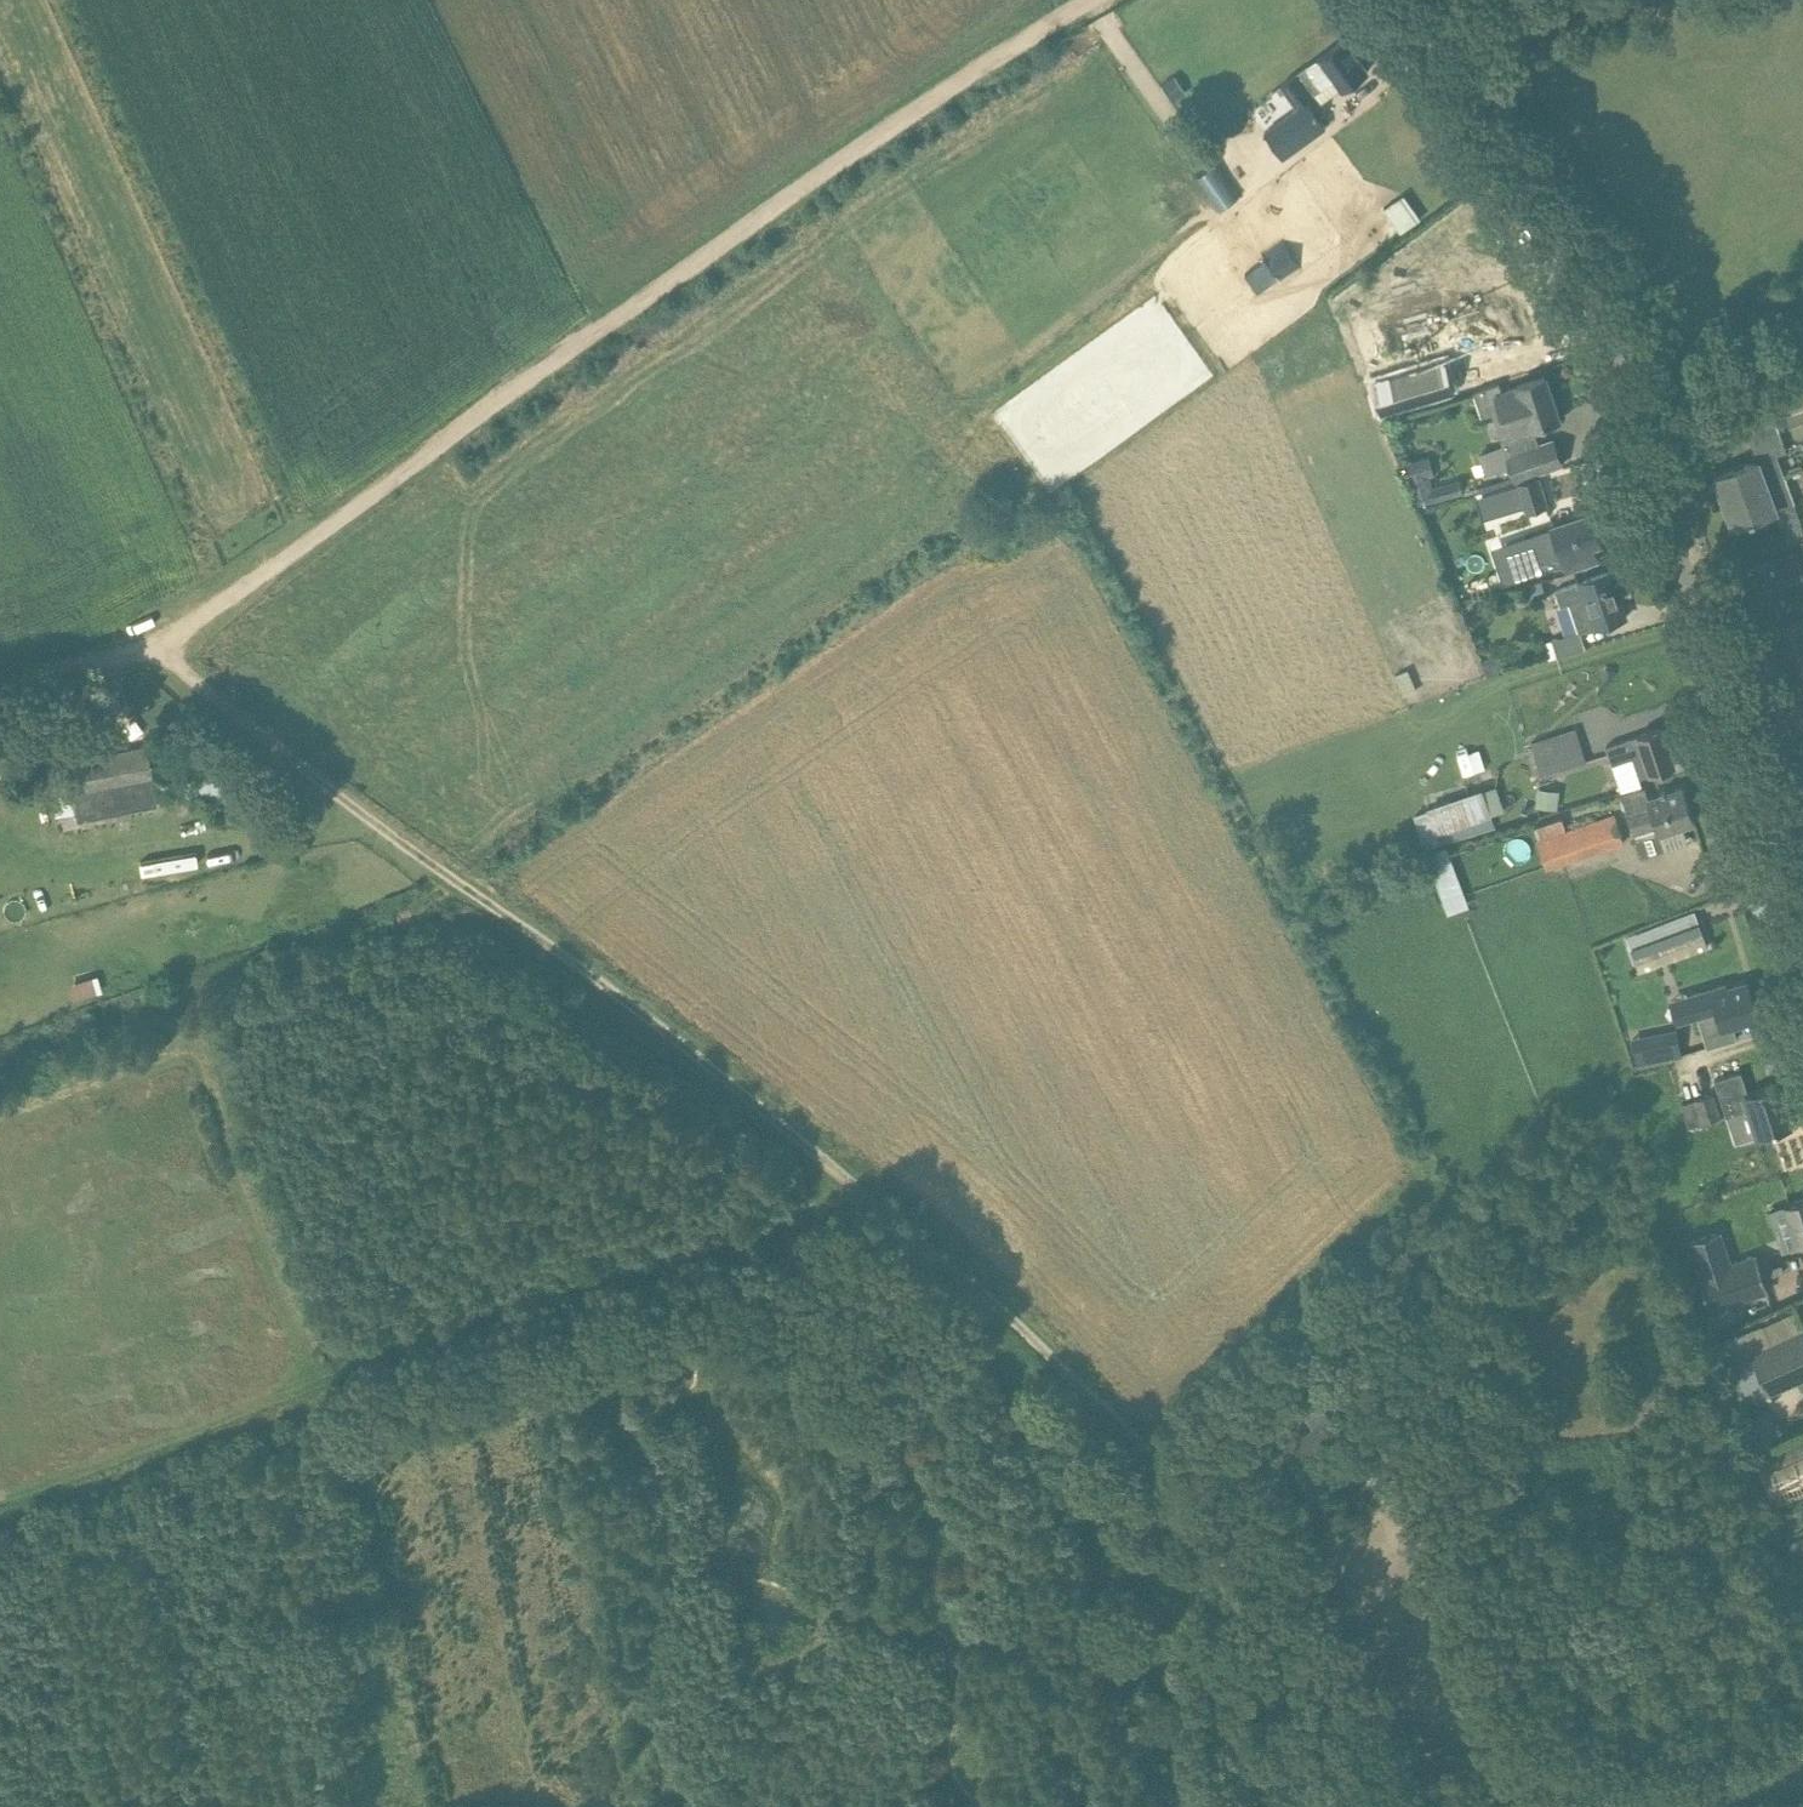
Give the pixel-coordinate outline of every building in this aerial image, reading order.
[(1369,70),(1346,38),(1282,84),(1297,105),(1334,78),(1342,89),(1369,70)] [(1187,91),(1174,74),(1161,83),(1173,101),(1187,91)] [(1327,126),(1308,100),(1265,131),(1284,157),(1327,126)] [(1221,211),(1240,196),(1206,149),(1186,164),(1221,211)] [(1267,262),(1277,279),(1299,266),(1289,249),(1267,262)] [(1521,296),(1466,313),(1474,339),(1479,337),(1483,348),(1490,346),(1494,361),(1525,352),(1521,337),(1532,333),(1521,296)] [(1445,360),(1373,382),(1380,406),(1382,412),(1454,391),(1445,360)] [(1560,418),(1546,376),(1517,385),(1518,386),(1495,394),(1509,434),(1531,427),(1531,428),(1534,427),(1560,418)] [(1776,421),(1802,412),(1802,390),(1769,402),(1776,421)] [(1787,450),(1776,421),(1769,402),(1740,413),(1757,461),(1777,454),(1787,450)] [(1503,444),(1479,453),(1486,474),(1510,465),(1515,480),(1539,472),(1562,464),(1554,440),(1540,444),(1535,432),(1503,443),(1503,444)] [(1739,467),(1716,475),(1734,525),(1751,519),(1751,521),(1756,520),(1756,518),(1775,511),(1777,510),(1779,515),(1797,508),(1789,486),(1777,454),(1757,461),(1739,467)] [(1419,506),(1438,500),(1425,457),(1404,464),(1409,483),(1411,482),(1419,506)] [(1549,505),(1540,476),(1481,494),(1487,514),(1523,503),(1526,512),(1549,505)] [(1779,515),(1789,543),(1802,538),(1802,525),(1797,508),(1779,515)] [(1552,526),(1505,542),(1517,578),(1563,563),(1565,569),(1600,558),(1597,547),(1602,546),(1592,512),(1569,519),(1552,525),(1552,526)] [(1797,548),(1744,567),(1760,611),(1802,596),(1802,566),(1797,548)] [(1467,566),(1475,591),(1492,585),(1484,560),(1467,566)] [(1629,618),(1613,569),(1577,580),(1577,582),(1556,589),(1560,604),(1560,605),(1569,603),(1579,631),(1552,638),(1557,655),(1586,647),(1581,632),(1592,628),(1592,630),(1629,618)] [(1546,594),(1542,580),(1528,584),(1532,598),(1546,594)] [(1509,661),(1495,648),(1484,661),(1497,673),(1509,661)] [(102,753),(97,723),(66,728),(70,760),(65,761),(77,819),(109,813),(157,804),(155,796),(160,795),(156,775),(162,774),(160,763),(150,765),(146,745),(102,753)] [(1664,725),(1606,745),(1612,763),(1621,792),(1643,785),(1640,777),(1677,764),(1664,725)] [(1553,736),(1531,742),(1540,773),(1586,760),(1581,743),(1558,750),(1553,736)] [(215,748),(186,772),(201,791),(219,813),(246,791),(255,802),(249,807),(261,822),(275,810),(266,799),(271,795),(235,751),(224,760),(215,748)] [(1644,785),(1621,793),(1637,841),(1641,853),(1664,846),(1660,834),(1695,822),(1683,785),(1648,796),(1644,785)] [(1467,793),(1427,807),(1439,844),(1496,827),(1493,815),(1477,821),(1467,793)] [(1547,870),(1625,844),(1614,813),(1537,839),(1547,870)] [(1445,912),(1467,905),(1447,844),(1425,851),(1445,912)] [(1700,921),(1631,946),(1640,972),(1709,946),(1700,921)] [(1726,983),(1687,995),(1693,1015),(1698,1014),(1707,1046),(1738,1038),(1734,1025),(1759,1018),(1747,981),(1727,987),(1726,983)] [(1677,1030),(1650,1035),(1655,1060),(1682,1054),(1678,1037),(1677,1030)] [(1748,1092),(1741,1071),(1715,1079),(1726,1115),(1747,1109),(1756,1137),(1794,1125),(1780,1082),(1748,1092)] [(1722,1116),(1714,1092),(1680,1104),(1688,1127),(1722,1116)] [(1785,1204),(1798,1245),(1802,1244),(1802,1198),(1785,1204)] [(1688,1241),(1711,1310),(1769,1291),(1756,1254),(1731,1262),(1720,1230),(1688,1241)] [(1753,1354),(1766,1384),(1762,1385),(1767,1395),(1787,1386),(1786,1385),(1802,1377),(1802,1331),(1753,1354)] [(1766,1447),(1784,1433),(1778,1424),(1759,1438),(1766,1447)]
